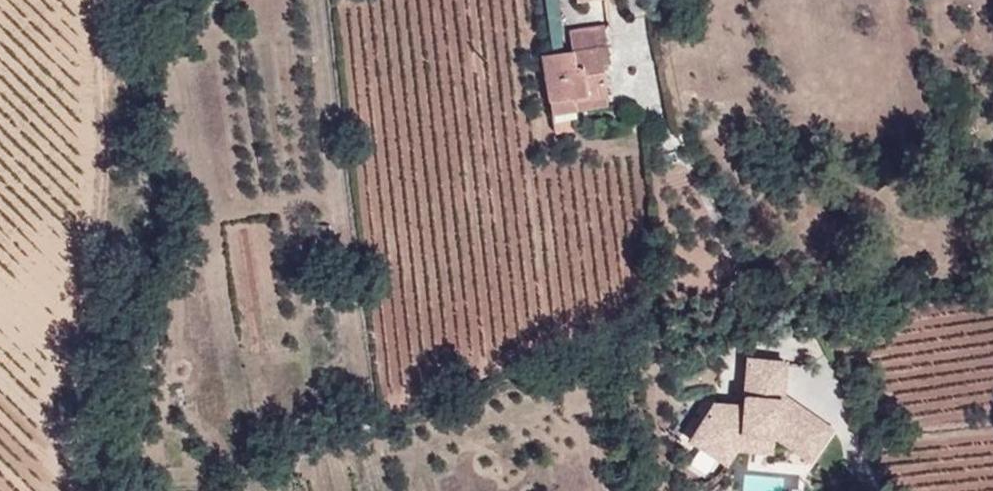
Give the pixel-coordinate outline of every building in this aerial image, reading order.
[(562,16),(591,14),(589,0),(561,0),(562,16)] [(565,48),(566,65),(546,66),(549,110),(577,108),(577,114),(600,112),(596,74),(600,74),(597,44),(565,48)] [(537,110),(549,110),(546,66),(534,66),(537,110)] [(577,108),(549,110),(551,125),(577,123),(577,114),(577,108)] [(539,126),(551,125),(549,110),(537,110),(539,126)] [(789,452),(798,447),(814,425),(768,388),(772,357),(734,352),(729,398),(700,394),(675,430),(709,453),(720,440),(754,445),(757,429),(789,452)]
